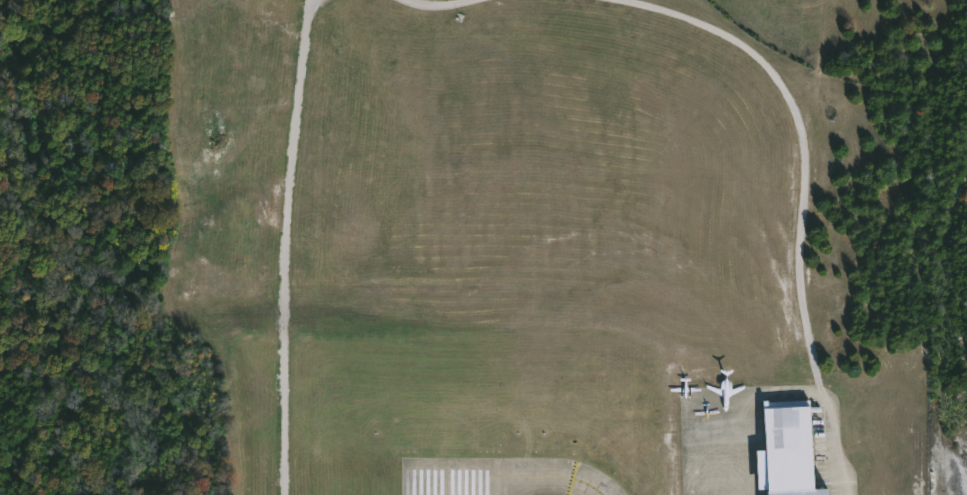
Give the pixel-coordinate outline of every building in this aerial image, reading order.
[(827,486),(827,494),(767,494),(763,400),(808,398),(813,487),(827,486)]
